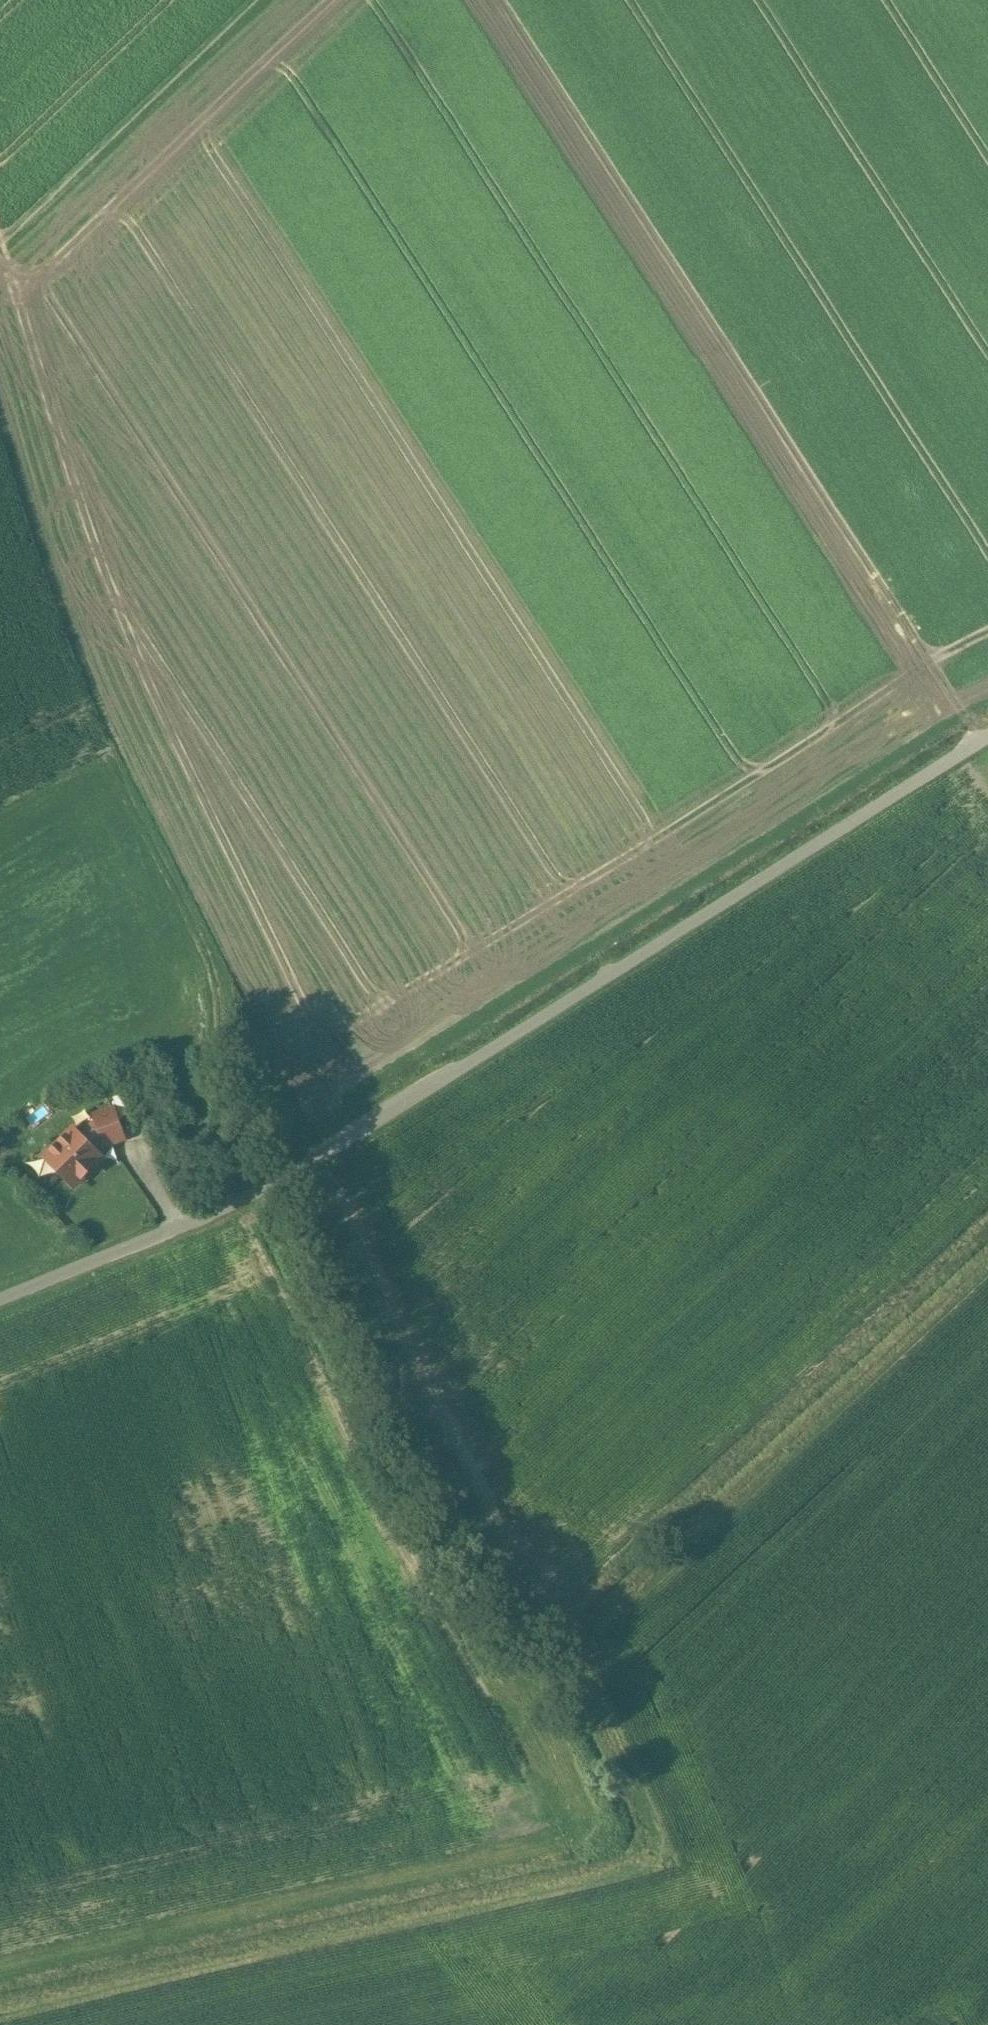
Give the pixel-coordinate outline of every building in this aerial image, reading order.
[(113,1109),(95,1115),(97,1121),(81,1137),(96,1152),(105,1144),(123,1137),(113,1109)] [(73,1129),(45,1156),(74,1185),(101,1157),(96,1152),(81,1137),(73,1129)]
